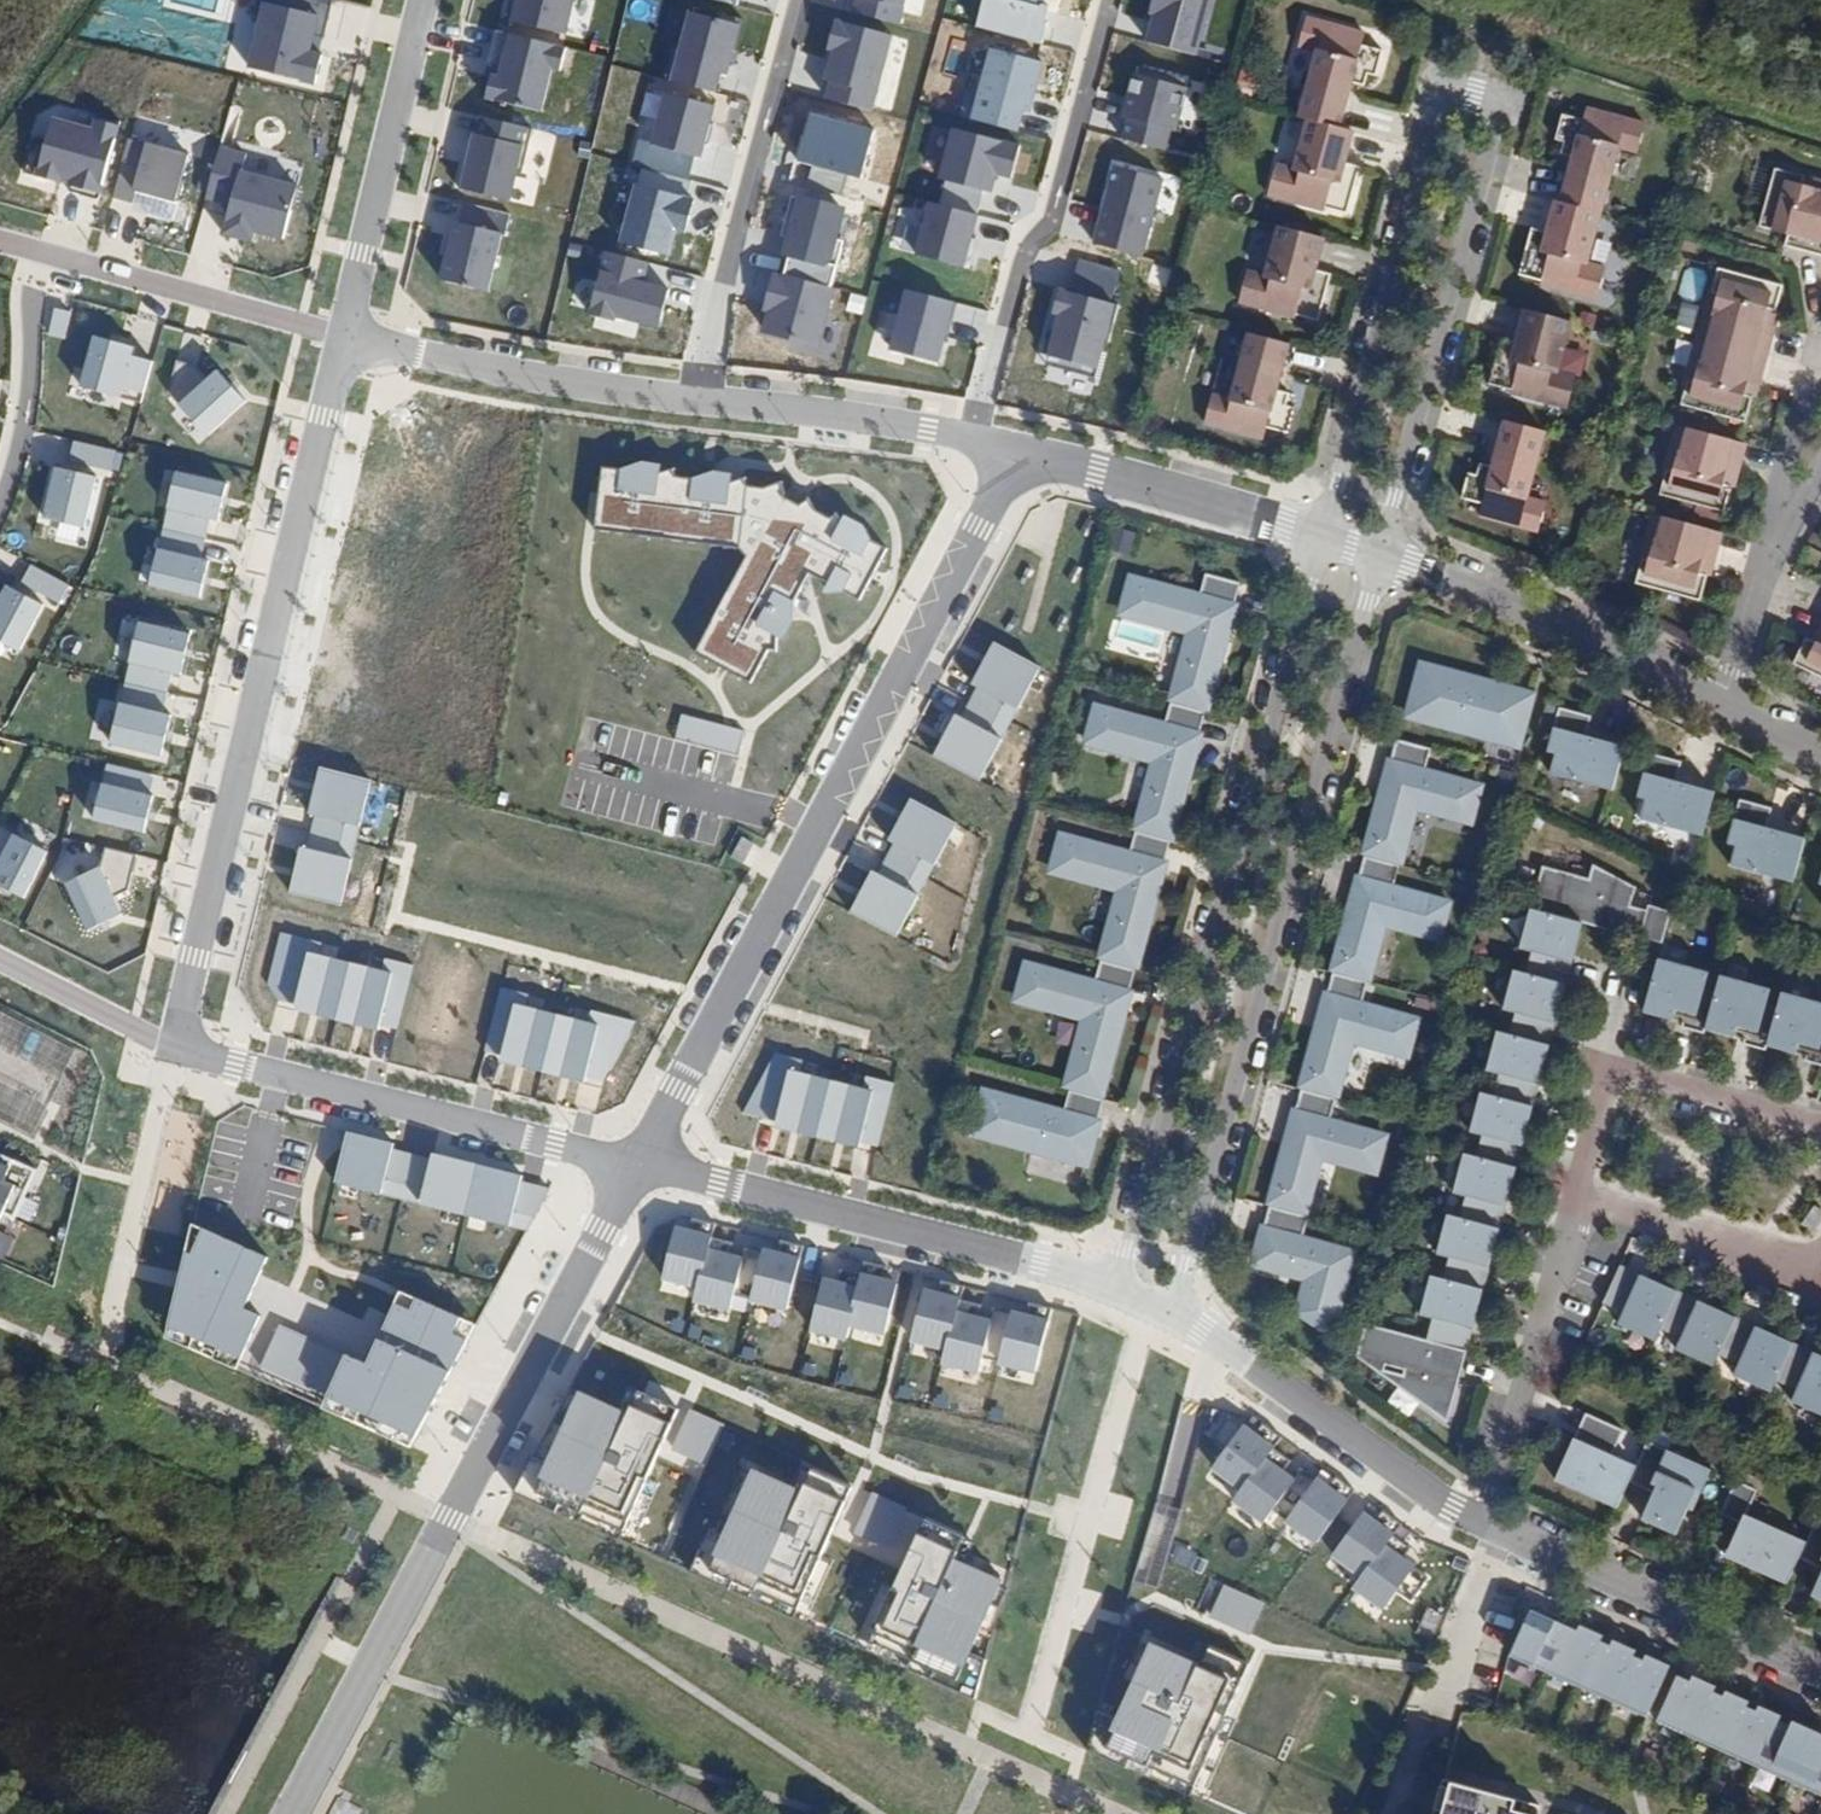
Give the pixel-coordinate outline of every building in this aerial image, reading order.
[(254,65),(329,77),(341,0),(264,0),(254,65)] [(505,22),(560,32),(566,0),(509,0),(505,22)] [(858,14),(900,26),(907,0),(862,0),(858,14)] [(974,28),(1033,43),(1044,0),(982,0),(974,28)] [(1211,0),(1149,0),(1140,30),(1197,47),(1211,0)] [(736,25),(687,12),(669,80),(718,93),(736,25)] [(1316,121),(1339,127),(1347,95),(1330,90),(1332,81),(1350,86),(1351,82),(1365,85),(1368,73),(1376,75),(1383,50),(1362,44),(1365,33),(1306,17),(1299,45),(1318,50),(1300,116),(1308,119),(1316,121)] [(893,36),(835,20),(827,49),(836,52),(823,97),(872,111),(893,36)] [(560,46),(507,32),(489,97),(542,112),(560,46)] [(1045,62),(992,48),(973,121),(1018,133),(1023,113),(1031,115),(1045,62)] [(1241,68),(1237,91),(1255,95),(1259,71),(1241,68)] [(1184,87),(1137,73),(1118,137),(1165,151),(1184,87)] [(1350,86),(1332,81),(1330,90),(1347,95),(1350,86)] [(714,106),(665,92),(651,141),(699,156),(714,106)] [(1569,170),(1561,202),(1599,212),(1617,146),(1637,152),(1644,123),(1586,107),(1583,119),(1561,113),(1554,139),(1563,141),(1559,153),(1573,157),(1572,161),(1589,166),(1587,175),(1569,170)] [(873,127),(810,110),(796,160),(859,177),(873,127)] [(91,127),(49,115),(32,174),(99,194),(119,127),(94,120),(91,127)] [(513,202),(531,128),(481,115),(462,189),(513,202)] [(1316,121),(1308,119),(1295,167),(1277,162),(1268,193),(1324,209),(1324,207),(1347,213),(1356,181),(1340,176),(1344,162),(1353,131),(1339,127),(1316,121)] [(1018,145),(950,127),(936,178),(993,193),(998,175),(1009,178),(1018,145)] [(192,155),(133,141),(120,193),(180,207),(192,155)] [(254,153),(225,148),(215,205),(235,209),(229,244),(295,255),(306,187),(250,177),(254,153)] [(1589,166),(1572,161),(1569,170),(1587,175),(1589,166)] [(1360,166),(1344,162),(1340,176),(1356,181),(1360,166)] [(1144,250),(1161,178),(1114,167),(1096,239),(1144,250)] [(1775,168),(1759,226),(1788,234),(1799,237),(1796,248),(1820,255),(1820,180),(1775,168)] [(695,198),(633,183),(619,242),(670,254),(675,232),(686,234),(695,198)] [(845,207),(796,194),(781,253),(830,265),(845,207)] [(1561,202),(1555,200),(1546,232),(1542,246),(1527,242),(1518,274),(1541,281),(1540,283),(1596,296),(1605,266),(1586,261),(1599,212),(1561,202)] [(981,215),(930,203),(918,254),(968,267),(981,215)] [(512,218),(458,206),(441,281),(495,293),(512,218)] [(1324,238),(1279,226),(1266,274),(1247,269),(1239,300),(1295,317),(1295,315),(1318,321),(1327,288),(1311,284),(1315,269),(1324,238)] [(1546,232),(1531,227),(1527,242),(1542,246),(1546,232)] [(1799,237),(1788,234),(1785,245),(1796,248),(1799,237)] [(648,263),(609,252),(591,316),(614,322),(616,316),(658,328),(669,291),(643,284),(648,263)] [(1331,274),(1315,269),(1311,284),(1327,288),(1331,274)] [(1709,292),(1697,336),(1767,355),(1775,323),(1765,320),(1769,309),(1775,311),(1782,285),(1717,269),(1711,293),(1709,292)] [(821,346),(835,288),(776,274),(763,332),(821,346)] [(955,304),(908,290),(889,351),(937,365),(955,304)] [(1113,307),(1055,290),(1048,313),(1058,316),(1047,355),(1096,369),(1113,307)] [(1570,322),(1525,309),(1517,341),(1513,355),(1497,351),(1488,384),(1511,390),(1511,392),(1567,406),(1575,375),(1557,370),(1570,322)] [(1775,311),(1769,309),(1765,320),(1775,323),(1778,312),(1775,311)] [(1280,376),(1289,344),(1250,334),(1232,400),(1213,395),(1205,423),(1263,439),(1266,428),(1288,433),(1295,408),(1286,406),(1290,394),(1276,390),(1277,386),(1260,381),(1262,371),(1280,376)] [(152,347),(98,336),(88,390),(142,400),(152,347)] [(1501,336),(1497,351),(1513,355),(1517,341),(1501,336)] [(1759,386),(1767,355),(1697,336),(1685,381),(1688,381),(1681,405),(1746,422),(1753,397),(1746,395),(1749,384),(1759,386)] [(1280,376),(1262,371),(1260,381),(1277,386),(1280,376)] [(226,376),(187,406),(212,437),(250,408),(226,376)] [(1759,386),(1749,384),(1746,395),(1753,397),(1756,397),(1759,386)] [(1544,432),(1505,421),(1497,453),(1515,458),(1512,467),(1494,462),(1493,467),(1480,463),(1477,475),(1468,473),(1461,498),(1483,504),(1480,516),(1538,531),(1546,503),(1527,498),(1544,432)] [(1735,475),(1743,443),(1674,424),(1662,469),(1664,469),(1657,493),(1722,511),(1729,485),(1722,483),(1725,472),(1735,475)] [(1515,458),(1497,453),(1494,462),(1512,467),(1515,458)] [(115,473),(69,462),(55,523),(101,534),(115,473)] [(1732,486),(1735,475),(1725,472),(1722,483),(1729,485),(1732,486)] [(233,482),(182,475),(176,521),(228,528),(233,482)] [(775,488),(594,476),(593,534),(739,549),(689,648),(744,680),(804,570),(848,596),(880,541),(830,512),(775,488)] [(1712,564),(1721,533),(1651,514),(1639,558),(1642,559),(1635,583),(1699,600),(1706,575),(1700,573),(1703,561),(1712,564)] [(222,563),(173,551),(162,594),(211,606),(222,563)] [(1709,575),(1712,564),(1703,561),(1700,573),(1706,575),(1709,575)] [(35,567),(0,630),(0,644),(35,663),(76,589),(35,567)] [(1240,581),(1206,572),(1200,594),(1132,575),(1121,613),(1192,632),(1183,663),(1216,672),(1228,628),(1226,627),(1232,603),(1235,603),(1240,581)] [(1816,632),(1819,634),(1815,642),(1812,640),(1804,637),(1792,662),(1820,677),(1820,623),(1816,632)] [(204,642),(150,631),(140,682),(193,693),(204,642)] [(1033,669),(991,646),(932,754),(974,777),(1033,669)] [(1216,672),(1183,663),(1174,695),(1207,704),(1216,672)] [(1504,728),(1525,733),(1534,702),(1479,688),(1482,680),(1421,664),(1408,714),(1500,740),(1504,728)] [(1199,734),(1205,711),(1170,702),(1164,723),(1096,704),(1086,741),(1154,760),(1145,795),(1179,804),(1192,759),(1190,758),(1196,734),(1199,734)] [(1550,771),(1613,788),(1624,749),(1617,747),(1585,738),(1586,732),(1591,713),(1559,704),(1547,749),(1556,751),(1550,771)] [(175,720),(127,710),(118,755),(165,765),(175,720)] [(1504,728),(1500,740),(1522,746),(1525,733),(1504,728)] [(1586,732),(1585,738),(1617,747),(1618,741),(1586,732)] [(1381,794),(1368,841),(1400,850),(1413,805),(1468,821),(1479,786),(1423,770),(1429,747),(1396,739),(1390,762),(1392,762),(1383,795),(1381,794)] [(1641,813),(1704,830),(1715,791),(1708,789),(1676,780),(1677,775),(1682,755),(1650,747),(1638,791),(1647,793),(1641,813)] [(361,782),(315,772),(288,897),(333,907),(361,782)] [(1677,775),(1676,780),(1708,789),(1709,783),(1677,775)] [(164,801),(113,788),(102,828),(154,841),(164,801)] [(1733,854),(1796,871),(1806,832),(1799,830),(1767,822),(1769,816),(1774,796),(1742,788),(1730,832),(1738,834),(1733,854)] [(954,816),(908,792),(848,911),(894,934),(954,816)] [(1179,804),(1145,795),(1135,826),(1170,835),(1179,804)] [(1799,830),(1801,824),(1769,816),(1767,822),(1799,830)] [(1170,840),(1135,830),(1129,852),(1060,833),(1051,870),(1118,888),(1109,925),(1145,933),(1157,888),(1155,887),(1161,863),(1163,864),(1170,840)] [(71,860),(22,838),(3,881),(52,903),(71,860)] [(1400,850),(1368,841),(1363,855),(1396,864),(1400,850)] [(1396,864),(1363,855),(1357,878),(1360,879),(1351,912),(1348,911),(1336,957),(1369,965),(1381,921),(1436,936),(1446,901),(1390,885),(1396,864)] [(142,933),(112,861),(75,877),(105,948),(142,933)] [(1583,923),(1604,929),(1606,921),(1641,931),(1639,939),(1662,944),(1671,911),(1648,905),(1646,910),(1630,905),(1636,886),(1592,866),(1588,880),(1541,866),(1530,908),(1583,923)] [(1580,931),(1525,916),(1513,955),(1569,971),(1580,931)] [(1606,921),(1604,929),(1612,931),(1639,939),(1641,931),(1606,921)] [(1145,933),(1109,925),(1102,955),(1136,964),(1145,933)] [(315,942),(276,933),(265,980),(277,1003),(394,1030),(410,964),(381,957),(377,972),(312,956),(315,942)] [(1369,965),(1336,957),(1332,972),(1365,981),(1369,965)] [(1707,1023),(1715,992),(1704,988),(1708,972),(1658,958),(1645,1006),(1684,1017),(1681,1027),(1704,1033),(1707,1023)] [(1085,1018),(1076,1052),(1111,1062),(1122,1016),(1120,1016),(1126,992),(1129,993),(1135,969),(1101,959),(1095,981),(1027,963),(1017,999),(1085,1018)] [(1317,1028),(1304,1073),(1338,1083),(1350,1037),(1405,1052),(1414,1017),(1359,1002),(1365,981),(1332,972),(1326,995),(1328,996),(1320,1029),(1317,1028)] [(1776,1010),(1777,1008),(1765,1005),(1770,989),(1720,975),(1715,992),(1707,1023),(1745,1034),(1743,1044),(1765,1050),(1768,1040),(1776,1010)] [(1506,979),(1496,1017),(1553,1033),(1563,992),(1506,979)] [(518,995),(493,991),(482,1052),(597,1079),(628,1019),(586,1010),(584,1024),(518,1009),(518,995)] [(1781,991),(1777,1008),(1776,1010),(1768,1040),(1807,1050),(1804,1060),(1820,1065),(1820,1002),(1781,991)] [(1489,1039),(1478,1079),(1534,1094),(1545,1055),(1489,1039)] [(1076,1052),(1068,1083),(1101,1093),(1111,1062),(1076,1052)] [(905,1091),(785,1055),(754,1126),(887,1165),(905,1091)] [(1338,1083),(1304,1073),(1300,1088),(1335,1098),(1338,1083)] [(1285,1145),(1273,1191),(1307,1200),(1319,1155),(1374,1170),(1384,1135),(1328,1121),(1335,1098),(1300,1088),(1294,1112),(1296,1113),(1287,1146),(1285,1145)] [(1097,1122),(1104,1098),(1069,1089),(1063,1111),(984,1090),(972,1133),(1086,1163),(1094,1135),(1088,1133),(1092,1120),(1097,1122)] [(1472,1100),(1462,1140),(1517,1155),(1527,1116),(1472,1100)] [(555,1183),(337,1128),(327,1192),(522,1241),(555,1183)] [(14,1184),(5,1164),(0,1162),(0,1222),(14,1184)] [(1459,1163),(1449,1201),(1502,1216),(1511,1178),(1459,1163)] [(1273,1191),(1269,1205),(1303,1214),(1307,1200),(1273,1191)] [(1303,1214),(1269,1205),(1253,1262),(1307,1277),(1298,1311),(1330,1333),(1352,1252),(1301,1238),(1307,1216),(1303,1214)] [(262,1255),(174,1216),(150,1327),(419,1457),(474,1324),(391,1283),(362,1363),(250,1310),(262,1255)] [(1440,1222),(1431,1261),(1485,1277),(1495,1237),(1440,1222)] [(713,1235),(673,1225),(657,1293),(690,1301),(686,1315),(728,1325),(732,1311),(746,1315),(749,1302),(786,1311),(802,1246),(780,1241),(778,1251),(763,1248),(760,1259),(710,1247),(713,1235)] [(896,1280),(859,1271),(856,1284),(822,1276),(810,1331),(847,1340),(850,1327),(883,1334),(896,1280)] [(1655,1342),(1678,1292),(1639,1275),(1617,1326),(1655,1342)] [(1426,1282),(1415,1323),(1466,1335),(1476,1295),(1426,1282)] [(959,1297),(924,1288),(908,1352),(941,1360),(937,1375),(977,1385),(981,1372),(1033,1385),(1051,1316),(1009,1305),(1007,1312),(993,1309),(990,1319),(956,1310),(959,1297)] [(1717,1366),(1739,1315),(1700,1298),(1678,1349),(1717,1366)] [(1466,1350),(1365,1323),(1356,1357),(1404,1370),(1399,1388),(1432,1411),(1435,1399),(1452,1404),(1458,1382),(1452,1381),(1454,1372),(1460,1373),(1466,1350)] [(1774,1394),(1797,1343),(1758,1326),(1735,1377),(1774,1394)] [(1814,1351),(1791,1402),(1820,1415),(1820,1354),(1814,1351)] [(1452,1381),(1458,1382),(1460,1373),(1454,1372),(1452,1381)] [(631,1428),(582,1405),(544,1489),(640,1533),(696,1412),(648,1391),(631,1428)] [(1435,1399),(1432,1411),(1447,1422),(1452,1404),(1435,1399)] [(1632,1474),(1636,1465),(1612,1454),(1623,1429),(1591,1415),(1576,1448),(1571,1445),(1555,1480),(1617,1507),(1629,1481),(1631,1476),(1632,1474)] [(1274,1445),(1244,1424),(1205,1477),(1232,1497),(1227,1511),(1255,1532),(1264,1519),(1309,1551),(1347,1499),(1317,1477),(1307,1491),(1264,1460),(1274,1445)] [(1636,1465),(1632,1474),(1656,1485),(1653,1492),(1644,1513),(1664,1523),(1662,1528),(1675,1534),(1687,1508),(1692,1510),(1710,1469),(1647,1440),(1636,1465)] [(866,1507),(772,1468),(730,1567),(824,1607),(866,1507)] [(1631,1476),(1629,1481),(1653,1492),(1656,1485),(1632,1474),(1631,1476)] [(1757,1489),(1735,1479),(1720,1513),(1740,1522),(1729,1547),(1748,1556),(1744,1564),(1787,1583),(1799,1557),(1800,1553),(1802,1550),(1806,1541),(1746,1514),(1757,1489)] [(1397,1533),(1362,1509),(1324,1565),(1353,1584),(1350,1588),(1356,1592),(1350,1601),(1379,1620),(1418,1563),(1390,1544),(1397,1533)] [(1644,1513),(1641,1518),(1662,1528),(1664,1523),(1644,1513)] [(1802,1550),(1820,1558),(1820,1518),(1817,1516),(1806,1541),(1802,1550)] [(981,1544),(930,1523),(881,1640),(983,1682),(1017,1600),(966,1579),(981,1544)] [(1748,1556),(1729,1547),(1725,1556),(1744,1564),(1748,1556)] [(1799,1557),(1820,1567),(1820,1558),(1802,1550),(1800,1553),(1799,1557)] [(1811,1594),(1820,1599),(1820,1592),(1813,1589),(1811,1594)] [(1525,1609),(1512,1656),(1643,1719),(1671,1667),(1525,1609)] [(1249,1692),(1156,1654),(1126,1740),(1214,1780),(1249,1692)] [(1682,1674),(1660,1725),(1820,1794),(1820,1731),(1682,1674)] [(1444,1813),(1525,1813),(1453,1781),(1444,1813)] [(362,1808),(338,1796),(328,1813),(359,1813),(362,1808)]
